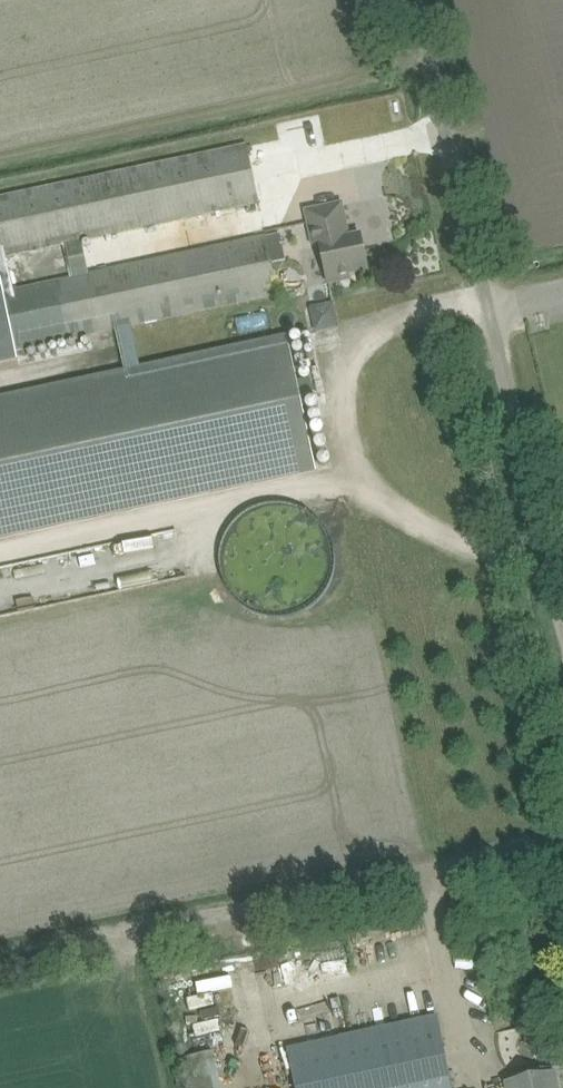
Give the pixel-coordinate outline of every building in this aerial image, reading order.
[(333,143),(334,153),(362,150),(361,140),(333,143)] [(268,237),(90,275),(83,240),(260,202),(260,201),(249,146),(227,150),(0,198),(0,365),(20,360),(17,349),(70,338),(116,328),(133,325),(258,298),(280,293),(270,246),(268,237)] [(316,246),(322,245),(330,282),(352,278),(351,274),(371,269),(363,234),(351,237),(344,204),(309,211),(316,246)] [(281,308),(288,306),(285,293),(277,294),(281,308)] [(333,300),(308,306),(313,330),(338,325),(333,300)] [(126,372),(0,399),(0,538),(318,470),(289,337),(126,372)] [(252,968),(229,974),(236,1001),(260,995),(252,968)] [(288,1047),(298,1087),(453,1087),(439,1015),(288,1047)] [(188,1055),(194,1087),(220,1087),(213,1050),(188,1055)] [(510,1087),(559,1087),(555,1072),(509,1082),(510,1087)]
